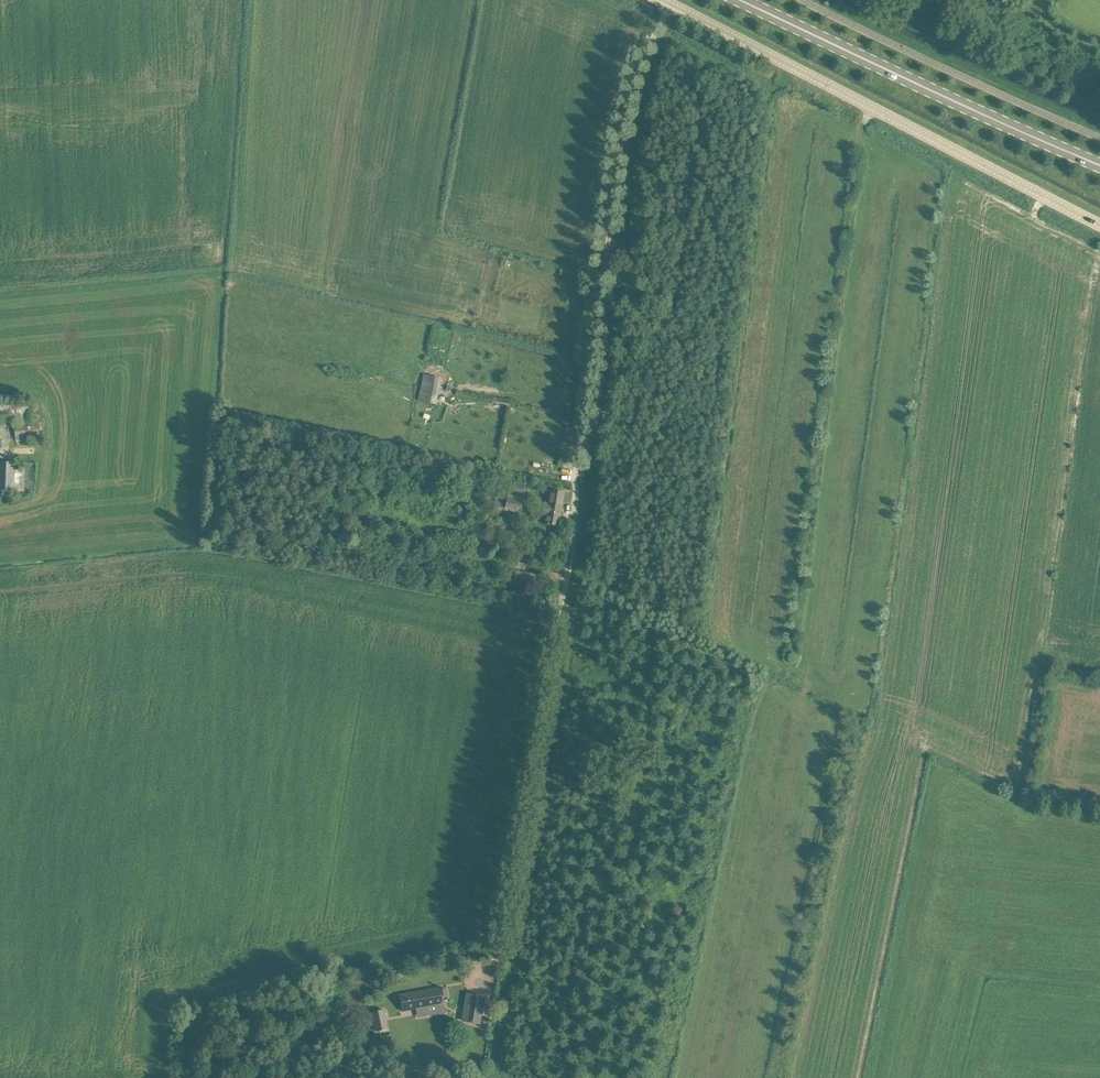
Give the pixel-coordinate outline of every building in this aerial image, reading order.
[(441,378),(424,374),(418,400),(436,404),(441,378)] [(21,420),(20,419),(27,419),(26,403),(19,403),(19,400),(0,402),(0,422),(21,420)] [(14,422),(16,442),(41,439),(39,419),(14,422)] [(15,491),(15,462),(0,462),(0,491),(15,491)] [(511,490),(524,492),(526,484),(513,482),(511,490)] [(544,524),(558,527),(564,492),(550,490),(547,503),(544,502),(542,515),(545,516),(544,524)] [(494,507),(521,512),(523,500),(496,496),(494,507)] [(442,987),(399,995),(403,1011),(417,1008),(444,1003),(443,998),(441,990),(442,989),(442,987)] [(479,1023),(482,1004),(481,1009),(467,1007),(465,1021),(479,1023)] [(383,1010),(372,1012),(375,1025),(386,1022),(383,1010)]
